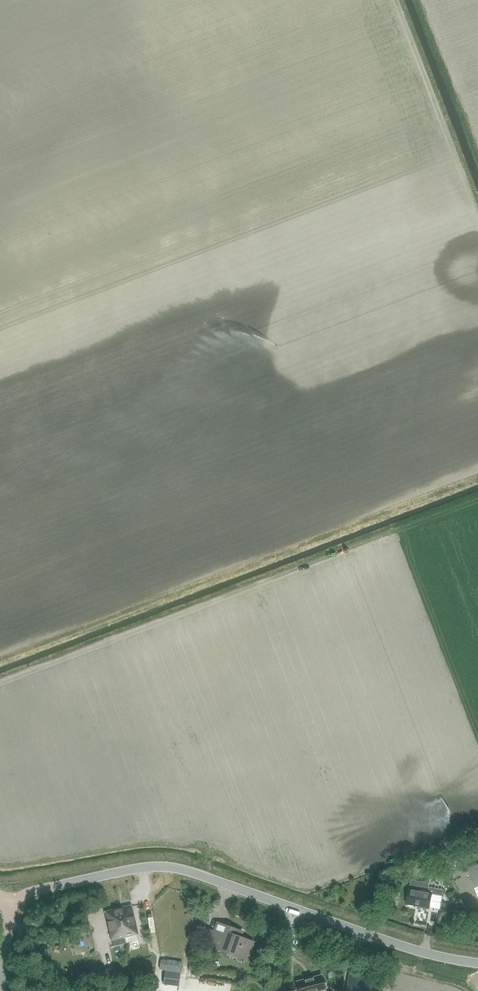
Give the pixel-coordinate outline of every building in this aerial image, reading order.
[(467,868),(477,895),(477,864),(467,868)] [(444,890),(429,887),(430,883),(411,879),(409,888),(407,904),(429,908),(432,893),(443,895),(444,890)] [(118,909),(124,937),(125,941),(138,938),(137,934),(138,934),(131,905),(118,909)] [(124,937),(118,909),(105,912),(111,940),(124,937)] [(240,938),(242,932),(227,927),(225,934),(215,931),(210,945),(247,959),(253,942),(240,938)] [(161,959),(160,970),(165,970),(163,982),(179,984),(182,963),(161,959)] [(211,960),(209,969),(218,970),(219,962),(211,960)] [(106,983),(119,981),(116,967),(103,969),(106,983)] [(351,973),(348,990),(373,990),(374,983),(365,982),(366,975),(351,973)] [(295,982),(298,990),(318,990),(325,989),(321,975),(295,982)]
